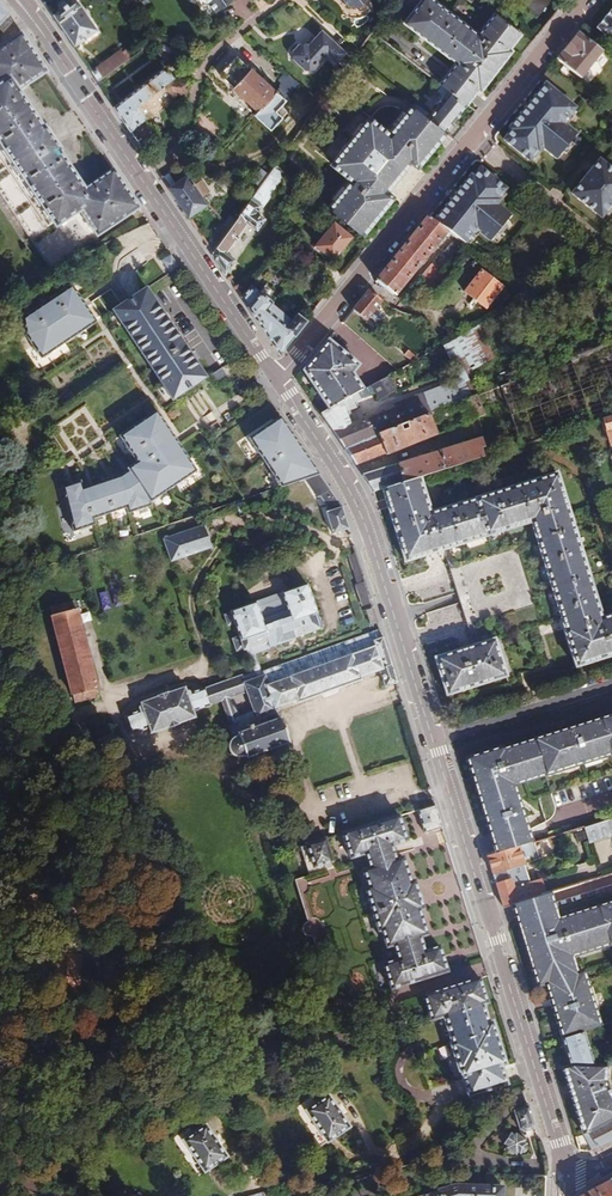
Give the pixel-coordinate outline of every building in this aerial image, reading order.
[(215,11),(230,0),(206,0),(215,11)] [(352,8),(361,9),(369,2),(369,0),(346,0),(352,8)] [(481,0),(421,0),(404,21),(420,34),(404,55),(441,84),(450,91),(467,104),(479,88),(482,89),(512,50),(509,48),(522,32),(486,4),(481,0)] [(76,1),(54,16),(75,47),(98,31),(76,1)] [(9,14),(0,3),(0,24),(9,14)] [(599,26),(611,38),(611,10),(599,26)] [(285,51),(309,35),(302,25),(279,41),(285,51)] [(346,67),(354,57),(321,29),(312,41),(315,43),(312,46),(309,44),(307,46),(298,46),(293,52),(295,60),(307,70),(315,69),(328,54),(338,63),(339,61),(346,67)] [(603,51),(579,31),(557,58),(582,78),(603,51)] [(141,208),(114,168),(85,188),(60,152),(61,151),(45,127),(44,127),(19,90),(48,70),(22,32),(0,46),(0,191),(52,268),(141,208)] [(120,50),(91,71),(98,82),(127,61),(120,50)] [(114,89),(120,96),(159,64),(154,57),(114,89)] [(165,65),(114,106),(144,150),(161,138),(154,129),(153,129),(146,119),(137,106),(172,77),(173,75),(165,65)] [(258,111),(277,90),(251,67),(233,88),(258,111)] [(298,83),(289,76),(277,90),(258,111),(256,113),(271,127),(287,110),(281,104),(285,99),(284,97),(288,93),(289,94),(298,83)] [(137,106),(146,119),(172,98),(177,92),(184,93),(187,79),(172,77),(137,106)] [(505,139),(514,146),(572,139),(577,133),(564,122),(575,108),(547,83),(509,127),(513,130),(505,139)] [(322,102),(331,89),(323,84),(314,96),(322,102)] [(435,92),(442,98),(442,97),(445,99),(450,91),(441,84),(435,92)] [(445,131),(467,104),(450,91),(445,99),(442,97),(442,98),(437,103),(440,106),(429,118),(445,131)] [(429,118),(412,104),(388,134),(360,110),(322,157),(350,181),(327,207),(363,236),(394,197),(387,191),(411,163),(418,168),(447,133),(445,131),(429,118)] [(572,139),(514,146),(528,159),(536,149),(539,152),(543,146),(556,157),(572,139)] [(570,193),(599,217),(611,201),(611,171),(598,160),(570,193)] [(262,184),(269,174),(261,168),(254,178),(262,184)] [(471,174),(461,186),(433,219),(451,233),(463,242),(474,229),(488,240),(508,215),(495,204),(500,198),(497,196),(498,195),(504,188),(483,171),(480,171),(478,171),(473,176),(471,174)] [(187,175),(169,187),(188,216),(207,203),(198,191),(201,190),(194,180),(191,181),(187,175)] [(263,197),(257,191),(235,221),(213,252),(226,272),(235,259),(227,252),(249,222),(257,228),(264,219),(256,213),(262,205),(260,202),(263,197)] [(207,244),(213,252),(235,221),(229,216),(222,226),(220,226),(207,244)] [(433,219),(428,216),(376,280),(395,295),(446,233),(449,236),(451,233),(433,219)] [(334,222),(316,244),(333,258),(351,236),(334,222)] [(443,253),(452,260),(455,262),(464,251),(460,248),(453,242),(443,253)] [(432,263),(420,278),(435,291),(448,275),(432,263)] [(481,270),(466,291),(486,307),(502,286),(481,270)] [(252,283),(242,295),(280,353),(308,318),(298,311),(293,317),(272,300),(262,290),(260,291),(252,283)] [(71,287),(27,316),(28,333),(43,355),(97,321),(71,287)] [(160,314),(163,312),(146,288),(113,311),(172,399),(206,377),(194,359),(190,361),(187,356),(190,354),(168,320),(166,322),(160,314)] [(369,289),(353,309),(366,320),(383,300),(369,289)] [(353,309),(341,323),(395,368),(410,359),(405,354),(366,320),(353,309)] [(478,324),(443,344),(460,379),(465,377),(473,396),(477,394),(481,393),(471,370),(494,357),(478,324)] [(303,370),(330,408),(349,397),(363,389),(353,373),(360,365),(328,339),(303,370)] [(405,354),(410,359),(413,361),(419,358),(409,349),(405,354)] [(214,383),(225,377),(220,367),(209,374),(214,383)] [(330,408),(321,413),(345,447),(400,425),(406,422),(437,410),(459,402),(473,396),(465,377),(460,379),(425,392),(393,405),(394,406),(351,424),(347,416),(351,414),(349,410),(357,407),(355,402),(375,391),(380,400),(396,391),(388,375),(363,389),(349,397),(330,408)] [(68,452),(87,439),(81,430),(91,423),(83,410),(53,429),(68,452)] [(400,425),(345,447),(356,464),(385,453),(386,455),(436,434),(432,423),(441,420),(437,410),(406,422),(408,429),(402,431),(400,425)] [(155,412),(120,434),(137,460),(128,466),(130,470),(150,500),(194,470),(155,412)] [(604,417),(611,445),(611,444),(611,415),(604,417)] [(281,417),(250,437),(281,485),(320,473),(281,417)] [(486,442),(490,453),(520,444),(515,427),(485,436),(486,442)] [(374,490),(383,487),(423,475),(490,453),(486,442),(483,443),(481,437),(364,474),(374,490)] [(79,482),(63,486),(73,529),(95,522),(92,518),(125,505),(128,511),(151,504),(130,470),(119,476),(80,489),(79,482)] [(383,487),(406,560),(449,547),(455,567),(450,568),(468,625),(473,624),(479,642),(436,656),(447,692),(506,674),(496,639),(560,618),(575,667),(611,656),(611,613),(603,615),(558,471),(433,510),(423,475),(383,487)] [(342,507),(320,473),(306,478),(316,494),(320,495),(330,510),(325,512),(332,533),(349,528),(342,507)] [(174,559),(178,571),(198,564),(193,552),(211,546),(203,525),(164,539),(171,560),(174,559)] [(244,648),(249,646),(266,641),(268,645),(321,628),(306,583),(271,595),(230,609),(230,611),(223,613),(226,623),(233,621),(238,636),(232,639),(235,650),(242,647),(242,649),(244,648)] [(98,694),(96,689),(96,687),(97,687),(77,609),(75,610),(73,601),(51,607),(53,615),(52,616),(72,693),(73,693),(75,701),(98,695),(98,694)] [(378,621),(373,607),(366,610),(371,624),(378,621)] [(261,673),(249,646),(244,648),(254,670),(258,680),(382,636),(381,631),(261,673)] [(321,693),(339,687),(338,686),(360,678),(359,676),(380,669),(385,686),(397,682),(382,636),(258,680),(254,670),(204,687),(204,686),(188,691),(187,688),(184,689),(182,685),(172,688),(130,704),(132,710),(124,713),(130,730),(148,724),(150,730),(167,724),(167,725),(178,722),(178,720),(195,714),(192,708),(210,702),(210,700),(221,696),(230,721),(227,723),(231,734),(230,735),(232,736),(229,739),(228,743),(225,743),(226,745),(228,745),(229,748),(230,751),(229,753),(231,755),(232,753),(234,754),(237,755),(236,757),(238,758),(239,755),(243,754),(244,756),(246,755),(247,758),(249,757),(248,755),(256,753),(256,755),(258,754),(258,752),(266,749),(267,751),(268,750),(268,748),(276,746),(276,748),(278,747),(278,745),(285,742),(286,744),(288,743),(287,742),(288,741),(280,717),(279,717),(260,724),(258,717),(276,710),(275,707),(299,698),(299,700),(321,692),(321,693)] [(260,724),(279,717),(276,710),(258,717),(260,724)] [(567,729),(570,740),(563,742),(560,732),(504,749),(503,747),(467,759),(472,776),(481,773),(483,780),(474,783),(487,824),(500,820),(503,828),(525,821),(514,785),(532,779),(545,822),(527,828),(532,843),(535,842),(585,826),(611,818),(611,716),(567,729)] [(567,729),(560,732),(563,742),(570,740),(567,729)] [(472,776),(474,783),(483,780),(481,773),(472,776)] [(405,823),(401,813),(389,817),(345,831),(353,855),(368,851),(394,843),(410,838),(407,829),(400,831),(399,825),(405,823)] [(585,826),(591,843),(611,836),(611,831),(611,830),(611,818),(585,826)] [(487,824),(489,832),(503,828),(500,820),(487,824)] [(489,832),(496,854),(532,843),(527,828),(525,821),(503,828),(489,832)] [(328,837),(303,845),(312,874),(337,867),(328,837)] [(496,854),(488,856),(499,893),(514,888),(508,867),(539,857),(535,842),(532,843),(496,854)] [(394,843),(368,851),(372,864),(399,857),(394,843)] [(399,857),(372,864),(364,866),(370,882),(367,883),(381,929),(384,928),(389,945),(396,943),(401,958),(386,963),(394,988),(449,970),(445,957),(439,959),(438,954),(443,952),(441,943),(425,948),(421,933),(428,931),(421,907),(424,906),(421,894),(415,896),(413,890),(419,889),(416,877),(412,879),(405,854),(399,857)] [(499,893),(503,906),(512,903),(546,893),(542,880),(538,879),(514,888),(499,893)] [(512,903),(517,919),(556,908),(551,891),(546,893),(512,903)] [(524,940),(555,930),(564,958),(611,943),(611,900),(602,903),(604,909),(596,912),(595,906),(558,917),(556,908),(517,919),(524,940)] [(602,903),(595,906),(596,912),(604,909),(602,903)] [(524,940),(533,968),(564,958),(555,930),(524,940)] [(562,1037),(584,1030),(602,1024),(593,996),(585,970),(579,971),(575,957),(611,945),(611,943),(564,958),(533,968),(538,985),(545,983),(549,995),(561,991),(563,998),(551,1002),(562,1037)] [(484,1003),(488,1002),(480,975),(425,994),(433,1019),(484,1003)] [(561,991),(549,995),(551,1002),(563,998),(561,991)] [(433,1019),(420,1023),(427,1046),(426,1046),(438,1083),(462,1076),(502,1063),(507,1062),(493,1018),(489,1020),(484,1003),(433,1019)] [(584,1030),(562,1037),(569,1059),(591,1053),(584,1030)] [(502,1063),(462,1076),(465,1086),(467,1094),(508,1082),(505,1073),(502,1063)] [(594,1149),(611,1140),(611,1091),(609,1086),(606,1075),(606,1064),(571,1064),(562,1066),(568,1084),(571,1082),(573,1087),(580,1085),(582,1093),(576,1095),(579,1106),(575,1108),(583,1132),(594,1149)] [(571,1082),(568,1084),(575,1108),(579,1106),(576,1095),(582,1093),(580,1085),(573,1087),(571,1082)] [(334,1103),(310,1118),(329,1151),(354,1136),(334,1103)] [(532,1127),(534,1123),(528,1105),(514,1109),(519,1127),(524,1130),(532,1127)] [(208,1122),(184,1136),(203,1170),(228,1156),(208,1122)] [(507,1145),(505,1148),(515,1154),(517,1151),(520,1153),(521,1152),(523,1153),(525,1152),(526,1150),(527,1149),(527,1147),(526,1145),(526,1144),(524,1142),(525,1139),(515,1133),(513,1135),(511,1134),(505,1143),(507,1145)] [(610,1180),(580,1195),(611,1195),(611,1185),(610,1180)] [(503,1189),(458,1186),(456,1186),(421,1195),(503,1195),(503,1189)]
